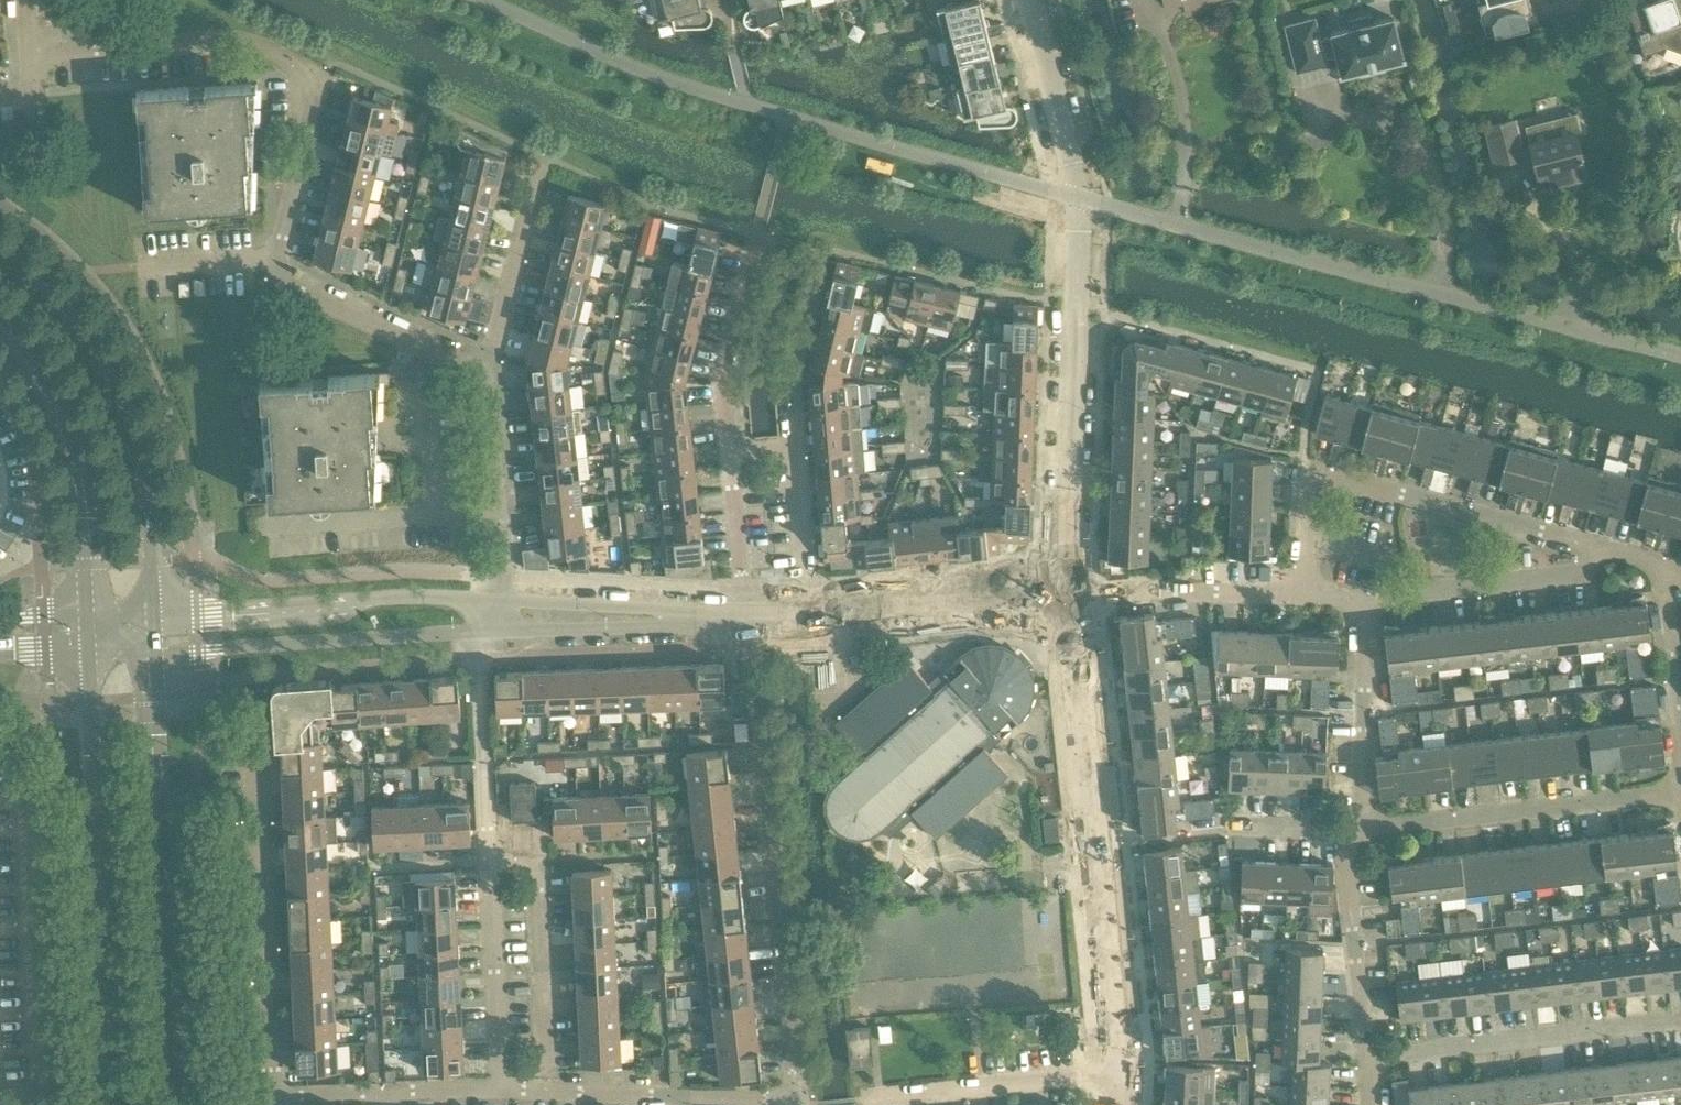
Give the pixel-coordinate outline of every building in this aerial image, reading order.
[(659,20),(672,17),(675,28),(703,27),(705,26),(707,26),(708,25),(710,24),(710,23),(711,22),(712,21),(713,20),(713,18),(713,16),(713,15),(713,14),(712,13),(711,10),(710,9),(708,8),(706,7),(704,7),(702,7),(700,0),(655,0),(659,20)] [(779,0),(749,0),(751,7),(748,8),(746,10),(746,11),(745,12),(744,14),(744,15),(744,17),(744,18),(744,20),(744,21),(745,23),(747,24),(747,25),(749,26),(750,27),(751,27),(754,27),(757,27),(783,14),(781,3),(779,3),(779,0)] [(868,0),(862,2),(864,11),(870,9),(868,0)] [(944,36),(987,26),(980,0),(971,0),(937,8),(944,36)] [(1479,2),(1478,2),(1487,36),(1537,23),(1533,8),(1531,9),(1529,0),(1490,0),(1479,3),(1479,2)] [(1680,52),(1680,19),(1675,0),(1657,0),(1656,2),(1646,6),(1644,0),(1643,0),(1627,6),(1644,54),(1666,47),(1680,52)] [(805,6),(808,15),(814,13),(812,5),(805,6)] [(814,13),(808,15),(810,24),(816,22),(814,13)] [(1315,19),(1285,27),(1297,73),(1327,66),(1325,58),(1336,55),(1341,76),(1362,70),(1362,72),(1383,66),(1383,65),(1404,59),(1394,18),(1372,24),(1371,16),(1350,21),(1351,29),(1330,34),(1331,36),(1320,39),(1315,19)] [(944,36),(950,63),(993,53),(989,36),(1002,33),(1000,22),(987,26),(944,36)] [(780,32),(784,50),(791,48),(786,30),(780,32)] [(935,35),(926,37),(927,44),(936,42),(935,35)] [(927,44),(926,37),(917,39),(918,46),(927,44)] [(950,63),(957,90),(1000,80),(993,53),(950,63)] [(1000,80),(957,90),(964,118),(976,115),(979,126),(1009,125),(1010,125),(1013,124),(1015,122),(1016,121),(1017,120),(1017,118),(1018,117),(1018,115),(1018,113),(1018,112),(1017,111),(1017,110),(1015,108),(1014,107),(1011,106),(1009,105),(1006,105),(1000,80)] [(191,87),(137,91),(138,113),(147,112),(152,190),(144,191),(146,213),(197,209),(248,205),(248,203),(245,165),(253,165),(254,163),(257,84),(258,84),(258,82),(253,83),(253,82),(205,86),(205,89),(191,90),(191,87)] [(929,90),(931,96),(942,94),(940,87),(929,90)] [(354,96),(348,120),(397,132),(399,122),(389,120),(394,98),(376,90),(373,101),(354,96)] [(417,123),(427,126),(430,114),(421,110),(417,123)] [(432,130),(442,132),(445,121),(436,117),(432,130)] [(348,120),(343,143),(381,153),(391,155),(397,132),(348,120)] [(1515,120),(1485,127),(1494,164),(1523,157),(1525,167),(1535,165),(1538,176),(1541,188),(1587,176),(1576,131),(1555,136),(1552,125),(1525,131),(1528,143),(1521,144),(1515,120)] [(467,150),(462,172),(500,181),(508,149),(461,128),(457,143),(461,149),(467,150)] [(343,143),(337,166),(375,176),(381,153),(343,143)] [(411,149),(408,160),(418,163),(421,151),(411,149)] [(418,163),(408,160),(406,172),(415,174),(418,163)] [(337,166),(331,190),(369,199),(375,176),(337,166)] [(462,172),(456,195),(494,204),(500,181),(462,172)] [(422,174),(419,186),(428,188),(431,177),(422,174)] [(428,188),(419,186),(416,197),(425,199),(428,188)] [(331,190),(326,213),(364,222),(369,199),(331,190)] [(400,195),(397,206),(406,208),(409,197),(400,195)] [(456,195),(450,218),(488,227),(494,204),(456,195)] [(569,195),(563,219),(601,229),(607,204),(569,195)] [(406,208),(397,206),(394,217),(404,220),(406,208)] [(629,222),(639,224),(641,213),(632,211),(629,222)] [(326,213),(320,236),(358,245),(364,222),(326,213)] [(645,226),(639,251),(650,254),(656,229),(654,228),(657,218),(657,217),(648,214),(645,226)] [(434,238),(445,241),(483,251),(488,227),(450,218),(440,215),(434,238)] [(563,219),(557,242),(595,252),(601,229),(563,219)] [(410,221),(407,232),(417,234),(420,223),(410,221)] [(698,227),(689,264),(688,265),(712,271),(722,233),(698,227)] [(417,234),(407,232),(405,243),(414,246),(417,234)] [(358,245),(320,236),(314,260),(352,269),(358,245)] [(388,241),(386,253),(395,255),(398,244),(388,241)] [(445,241),(439,264),(477,274),(483,251),(445,241)] [(557,242),(551,265),(589,275),(595,252),(557,242)] [(623,247),(620,258),(630,260),(633,249),(623,247)] [(395,255),(386,253),(383,264),(392,266),(395,255)] [(630,260),(620,258),(618,269),(627,272),(630,260)] [(674,260),(668,283),(707,293),(712,271),(688,265),(689,264),(674,260)] [(837,261),(828,299),(852,305),(852,304),(861,267),(837,261)] [(422,285),(433,287),(471,297),(477,274),(439,264),(428,262),(422,285)] [(636,263),(633,274),(642,277),(645,265),(636,263)] [(551,265),(546,288),(584,298),(589,275),(551,265)] [(399,267),(396,278),(405,281),(408,269),(399,267)] [(876,280),(887,283),(889,274),(878,271),(876,280)] [(633,274),(630,286),(640,288),(642,277),(633,274)] [(895,276),(890,298),(909,303),(905,319),(928,324),(937,286),(914,280),(895,276)] [(405,281),(396,278),(393,290),(403,292),(405,281)] [(205,279),(194,279),(195,295),(206,294),(205,279)] [(180,296),(190,295),(189,282),(180,283),(180,296)] [(668,283),(663,305),(701,314),(707,293),(668,283)] [(937,286),(928,324),(951,330),(958,301),(977,305),(979,296),(960,291),(937,286)] [(471,297),(433,287),(427,312),(465,321),(466,316),(479,319),(484,300),(471,297)] [(546,288),(540,311),(578,321),(584,298),(546,288)] [(612,293),(609,304),(618,306),(621,295),(612,293)] [(986,298),(983,307),(995,310),(995,311),(1000,312),(1003,303),(997,302),(997,301),(986,298)] [(828,299),(822,321),(861,330),(869,332),(875,309),(852,304),(852,305),(828,299)] [(618,306),(609,304),(606,315),(616,318),(618,306)] [(663,305),(658,327),(696,336),(701,314),(663,305)] [(1012,343),(1012,344),(1037,345),(1038,306),(1014,305),(1012,343)] [(625,307),(622,318),(632,320),(634,309),(625,307)] [(540,311),(534,335),(572,344),(578,321),(540,311)] [(632,320),(622,318),(619,329),(629,332),(632,320)] [(822,321),(817,343),(856,352),(861,330),(822,321)] [(658,327),(652,349),(691,358),(696,336),(658,327)] [(534,335),(527,362),(567,365),(572,344),(534,335)] [(897,345),(909,348),(911,338),(900,335),(897,345)] [(1134,338),(1129,342),(1132,346),(1152,373),(1156,370),(1172,375),(1173,375),(1181,345),(1166,341),(1165,347),(1140,340),(1134,338)] [(600,339),(598,350),(607,353),(610,341),(600,339)] [(986,341),(985,365),(996,366),(1036,367),(1037,345),(1012,344),(1012,343),(986,341)] [(1116,378),(1116,393),(1147,394),(1147,376),(1152,373),(1132,346),(1129,342),(1123,347),(1123,353),(1122,378),(1116,378)] [(817,343),(811,366),(825,369),(824,376),(823,384),(842,383),(842,378),(842,373),(850,375),(859,376),(864,354),(856,352),(817,343)] [(1172,375),(1170,382),(1194,389),(1204,351),(1181,345),(1173,375),(1172,375)] [(652,349),(647,371),(685,380),(691,358),(652,349)] [(594,361),(593,367),(604,368),(604,364),(607,353),(598,350),(595,362),(594,361)] [(614,350),(611,362),(621,364),(624,353),(614,350)] [(1204,351),(1194,389),(1217,395),(1227,358),(1204,351)] [(881,364),(892,367),(895,357),(883,354),(881,364)] [(895,357),(892,367),(904,369),(906,360),(895,357)] [(1227,358),(1217,395),(1240,401),(1250,364),(1227,358)] [(945,369),(957,369),(957,360),(946,359),(945,369)] [(957,360),(957,369),(969,370),(969,360),(957,360)] [(527,362),(530,390),(569,386),(567,365),(527,362)] [(611,362),(609,373),(610,373),(618,375),(621,364),(611,362)] [(1250,364),(1240,401),(1263,407),(1273,370),(1250,364)] [(985,365),(984,388),(995,388),(1035,390),(1036,367),(996,366),(985,365)] [(594,371),(595,383),(605,382),(603,370),(604,368),(593,367),(593,372),(594,371)] [(1264,408),(1262,415),(1285,421),(1287,414),(1297,376),(1273,370),(1263,407),(1264,408)] [(646,385),(648,407),(688,403),(685,381),(685,380),(647,371),(646,385)] [(314,377),(260,381),(261,403),(270,402),(275,480),(267,481),(269,503),(372,495),(371,494),(368,456),(377,455),(377,454),(377,442),(372,442),(372,432),(373,432),(373,430),(371,430),(370,415),(378,415),(389,414),(390,382),(390,372),(376,373),(376,372),(328,376),(328,378),(314,379),(314,377)] [(605,382),(595,383),(596,395),(606,394),(605,382)] [(810,385),(812,409),(860,405),(858,382),(849,382),(819,384),(810,385)] [(530,390),(533,413),(572,409),(569,386),(530,390)] [(984,388),(983,410),(994,411),(1034,412),(1035,390),(995,388),(984,388)] [(1116,393),(1115,417),(1153,418),(1154,394),(1147,394),(1116,393)] [(1339,440),(1349,402),(1325,395),(1315,433),(1334,439),(1339,440)] [(901,397),(890,398),(891,407),(902,406),(901,397)] [(891,407),(890,398),(878,399),(879,408),(891,407)] [(1372,408),(1371,408),(1349,402),(1339,440),(1343,441),(1362,446),(1372,408)] [(1372,408),(1362,446),(1373,449),(1391,454),(1408,458),(1418,420),(1420,414),(1373,402),(1371,408),(1372,408)] [(648,407),(651,430),(690,426),(688,403),(648,407)] [(943,414),(955,414),(955,404),(944,404),(943,414)] [(955,404),(955,414),(967,415),(967,405),(955,404)] [(812,409),(814,431),(862,427),(860,405),(812,409)] [(533,413),(535,437),(574,433),(583,432),(580,408),(572,409),(533,413)] [(994,411),(994,433),(1033,435),(1034,412),(994,411)] [(1115,417),(1114,441),(1152,442),(1153,418),(1115,417)] [(599,419),(600,430),(610,429),(609,418),(599,419)] [(1196,428),(1207,431),(1210,422),(1198,419),(1196,428)] [(1441,426),(1418,420),(1408,458),(1426,463),(1431,465),(1441,426)] [(616,422),(617,434),(626,433),(625,421),(616,422)] [(1210,422),(1207,431),(1219,434),(1221,425),(1210,422)] [(651,430),(653,452),(692,448),(690,426),(651,430)] [(1454,471),(1464,433),(1441,426),(1431,465),(1435,466),(1454,471)] [(814,431),(815,454),(864,450),(862,427),(814,431)] [(610,429),(600,430),(601,442),(611,441),(610,429)] [(1242,440),(1253,443),(1256,434),(1244,431),(1242,440)] [(1181,432),(1180,443),(1190,444),(1191,432),(1181,432)] [(535,437),(538,461),(577,456),(574,433),(535,437)] [(626,433),(617,434),(618,445),(628,444),(626,433)] [(994,433),(993,456),(1032,457),(1033,435),(994,433)] [(1476,477),(1487,439),(1464,433),(1454,471),(1472,476),(1476,477)] [(1256,434),(1253,443),(1265,447),(1267,437),(1256,434)] [(1341,450),(1343,441),(1339,440),(1334,439),(1331,448),(1341,450)] [(1510,445),(1509,445),(1487,439),(1476,477),(1481,478),(1499,483),(1510,445)] [(1534,493),(1545,496),(1556,457),(1558,452),(1534,445),(1511,439),(1509,445),(1510,445),(1499,483),(1511,486),(1534,493)] [(905,441),(894,442),(894,452),(906,451),(905,441)] [(1114,441),(1113,464),(1151,466),(1152,442),(1114,441)] [(894,452),(894,442),(882,443),(883,453),(894,452)] [(1196,451),(1208,452),(1208,442),(1197,442),(1196,451)] [(1208,442),(1208,452),(1220,453),(1220,443),(1208,442)] [(1190,444),(1180,443),(1180,455),(1190,456),(1190,444)] [(653,452),(655,475),(695,470),(692,448),(653,452)] [(1338,460),(1341,450),(1331,448),(1329,457),(1338,460)] [(942,458),(953,459),(954,449),(942,449),(942,458)] [(954,449),(953,459),(965,459),(965,450),(954,449)] [(1391,454),(1373,449),(1371,455),(1381,458),(1377,471),(1379,472),(1381,473),(1385,459),(1390,460),(1391,454)] [(864,450),(815,454),(817,476),(857,473),(866,472),(864,450)] [(1381,458),(1371,455),(1368,469),(1377,471),(1381,458)] [(538,461),(540,484),(579,480),(577,456),(538,461)] [(993,456),(992,478),(1031,480),(1032,457),(993,456)] [(1579,464),(1556,457),(1545,496),(1564,501),(1568,502),(1579,464)] [(1233,458),(1232,482),(1271,484),(1272,459),(1233,458)] [(1390,460),(1385,459),(1381,473),(1391,475),(1395,462),(1390,460)] [(1433,475),(1435,466),(1431,465),(1426,463),(1423,472),(1433,475)] [(938,464),(929,465),(930,477),(944,476),(938,464)] [(1113,464),(1112,488),(1151,490),(1151,466),(1113,464)] [(1591,508),(1602,470),(1579,464),(1568,502),(1573,503),(1591,508)] [(604,466),(605,478),(615,477),(614,465),(604,466)] [(620,466),(622,478),(631,477),(630,465),(620,466)] [(920,466),(921,478),(922,484),(931,483),(930,477),(929,465),(920,466)] [(921,478),(920,466),(910,467),(911,479),(921,478)] [(1195,469),(1195,481),(1205,481),(1205,469),(1195,469)] [(655,475),(658,497),(697,493),(695,470),(655,475)] [(1591,508),(1610,513),(1614,514),(1624,476),(1602,470),(1591,508)] [(1430,484),(1433,475),(1423,472),(1421,482),(1430,484)] [(857,473),(817,476),(819,498),(859,495),(859,499),(872,498),(871,490),(858,491),(857,473)] [(1479,487),(1481,478),(1476,477),(1472,476),(1469,485),(1479,487)] [(1619,515),(1637,521),(1647,482),(1624,476),(1614,514),(1619,515)] [(1680,532),(1680,485),(1672,482),(1648,476),(1647,482),(1637,521),(1648,524),(1667,529),(1672,530),(1680,532)] [(615,477),(605,478),(607,489),(616,488),(615,477)] [(631,477),(622,478),(623,489),(633,488),(631,477)] [(978,498),(978,506),(991,507),(991,502),(1006,503),(1006,501),(1030,502),(1031,480),(992,478),(991,498),(978,498)] [(1179,479),(1178,491),(1188,491),(1189,479),(1179,479)] [(540,484),(543,508),(582,504),(579,480),(540,484)] [(1205,481),(1195,481),(1194,492),(1204,493),(1205,481)] [(1232,482),(1231,506),(1270,508),(1271,484),(1232,482)] [(1476,497),(1479,487),(1469,485),(1467,494),(1476,497)] [(1534,493),(1511,486),(1509,493),(1519,495),(1515,509),(1517,509),(1519,510),(1523,496),(1532,499),(1534,493)] [(1112,488),(1111,512),(1150,513),(1151,490),(1112,488)] [(884,489),(871,490),(872,498),(885,497),(884,489)] [(1188,491),(1178,491),(1178,503),(1188,503),(1188,491)] [(658,497),(660,519),(700,515),(697,493),(658,497)] [(1519,495),(1509,493),(1505,506),(1515,509),(1519,495)] [(859,495),(819,498),(821,521),(845,519),(846,520),(860,519),(861,519),(860,515),(859,499),(859,495)] [(1523,496),(1519,510),(1529,512),(1532,499),(1523,496)] [(965,497),(965,506),(978,506),(978,498),(965,497)] [(1005,526),(998,526),(999,540),(1029,542),(1030,502),(1006,501),(1006,503),(1005,526)] [(1571,512),(1573,503),(1568,502),(1564,501),(1561,510),(1571,512)] [(543,508),(545,532),(584,527),(582,504),(543,508)] [(1231,506),(1231,530),(1269,531),(1270,508),(1231,506)] [(625,511),(626,523),(636,522),(642,521),(640,509),(625,511)] [(1568,522),(1571,512),(1561,510),(1559,519),(1568,522)] [(609,513),(610,525),(620,524),(619,512),(609,513)] [(1111,512),(1110,536),(1149,537),(1150,513),(1111,512)] [(1619,515),(1614,514),(1610,513),(1607,522),(1616,525),(1619,515)] [(861,519),(860,519),(861,524),(874,523),(873,514),(860,515),(861,519)] [(660,519),(663,542),(702,537),(700,515),(660,519)] [(958,515),(935,518),(939,557),(961,555),(958,531),(960,531),(958,515)] [(1193,516),(1193,528),(1203,529),(1203,517),(1193,516)] [(935,518),(912,520),(916,560),(939,557),(935,518)] [(845,519),(821,521),(824,560),(831,559),(832,568),(842,567),(855,566),(854,558),(852,542),(847,542),(846,520),(845,519)] [(912,520),(888,523),(890,538),(892,538),(894,562),(916,560),(912,520)] [(636,522),(626,523),(628,534),(637,533),(636,522)] [(1614,534),(1616,525),(1607,522),(1605,532),(1614,534)] [(620,524),(610,525),(612,536),(621,535),(620,524)] [(1661,533),(1665,535),(1667,529),(1648,524),(1647,530),(1656,532),(1653,546),(1655,546),(1657,547),(1661,533)] [(960,531),(958,531),(961,555),(1000,551),(999,540),(998,526),(960,531)] [(584,527),(545,532),(547,548),(523,550),(525,568),(550,569),(548,556),(568,554),(570,570),(589,571),(584,527)] [(1177,527),(1176,538),(1186,539),(1187,527),(1177,527)] [(1203,529),(1193,528),(1193,540),(1202,540),(1203,529)] [(1269,531),(1231,530),(1230,554),(1268,556),(1269,531)] [(1656,532),(1647,530),(1643,543),(1653,546),(1656,532)] [(1665,535),(1661,533),(1657,547),(1667,550),(1670,536),(1665,535)] [(1110,536),(1109,560),(1148,562),(1149,537),(1110,536)] [(663,542),(665,565),(666,575),(712,577),(710,559),(704,559),(702,537),(663,542)] [(890,538),(852,542),(854,558),(855,566),(894,562),(892,538),(890,538)] [(1186,539),(1176,538),(1176,550),(1185,551),(1186,539)] [(632,574),(642,574),(640,561),(631,562),(632,574)] [(1270,567),(1260,566),(1259,580),(1269,580),(1270,567)] [(1619,605),(1598,607),(1602,646),(1626,644),(1627,660),(1636,659),(1644,658),(1653,657),(1651,646),(1646,647),(1645,637),(1650,636),(1646,601),(1645,601),(1645,596),(1630,598),(1631,603),(1624,604),(1624,599),(1618,600),(1619,605)] [(1598,607),(1574,610),(1579,649),(1580,662),(1604,660),(1602,646),(1598,607)] [(1574,610),(1551,613),(1555,652),(1579,649),(1574,610)] [(1125,665),(1164,661),(1162,638),(1174,637),(1172,619),(1156,621),(1155,613),(1120,617),(1114,618),(1116,633),(1121,632),(1122,639),(1117,639),(1118,645),(1123,644),(1125,665)] [(1493,614),(1479,616),(1479,621),(1480,621),(1485,660),(1484,660),(1485,669),(1533,663),(1532,655),(1527,615),(1506,618),(1505,613),(1500,614),(1500,618),(1494,619),(1493,614)] [(1551,613),(1527,615),(1532,655),(1555,652),(1551,613)] [(1181,627),(1195,626),(1194,617),(1180,618),(1181,627)] [(1174,637),(1182,636),(1181,627),(1180,618),(1172,619),(1174,637)] [(1479,621),(1456,624),(1461,663),(1484,660),(1485,660),(1480,621),(1479,621)] [(1399,625),(1384,627),(1385,632),(1389,667),(1394,667),(1395,677),(1390,677),(1391,688),(1399,687),(1408,686),(1416,685),(1414,668),(1437,666),(1433,626),(1412,629),(1411,624),(1406,625),(1406,630),(1400,630),(1399,625)] [(1456,624),(1433,626),(1437,666),(1461,663),(1456,624)] [(1182,636),(1196,634),(1195,626),(1181,627),(1182,636)] [(1290,633),(1289,672),(1312,673),(1311,686),(1329,686),(1330,670),(1338,670),(1339,635),(1338,635),(1338,630),(1324,629),(1324,634),(1317,634),(1317,629),(1311,629),(1311,634),(1290,633)] [(1217,669),(1241,670),(1243,631),(1218,630),(1217,669)] [(1243,631),(1241,670),(1265,671),(1267,632),(1243,631)] [(1267,632),(1265,671),(1289,672),(1290,633),(1267,632)] [(908,661),(836,725),(857,749),(833,770),(840,778),(836,781),(830,788),(829,791),(826,799),(826,801),(826,810),(827,813),(830,820),(831,823),(837,829),(839,831),(847,835),(849,836),(858,837),(861,837),(869,836),(872,834),(879,830),(883,826),(890,834),(914,813),(935,837),(1008,773),(987,749),(1022,718),(1027,711),(1030,705),(1033,697),(1034,691),(1033,682),(1032,676),(1029,668),(1034,664),(1020,648),(1015,652),(1007,648),(1001,646),(993,645),(986,645),(978,646),(972,649),(964,653),(929,684),(908,661)] [(1653,657),(1644,658),(1646,676),(1655,675),(1653,657)] [(1644,658),(1636,659),(1638,677),(1646,676),(1644,658)] [(1636,659),(1627,660),(1630,678),(1638,677),(1636,659)] [(1127,689),(1167,685),(1164,661),(1125,665),(1127,689)] [(724,664),(698,665),(699,706),(726,705),(724,664)] [(698,665),(673,666),(674,707),(699,706),(698,665)] [(673,666),(647,667),(649,708),(674,707),(673,666)] [(647,667),(622,668),(623,708),(649,708),(647,667)] [(1615,667),(1604,669),(1606,683),(1616,681),(1615,667)] [(622,668),(597,669),(598,709),(623,708),(622,668)] [(597,669),(572,670),(573,710),(598,709),(597,669)] [(1606,683),(1604,669),(1596,670),(1597,684),(1606,683)] [(572,670),(547,671),(548,711),(573,710),(572,670)] [(547,671),(522,672),(523,712),(548,711),(547,671)] [(1191,673),(1193,682),(1207,680),(1205,671),(1191,673)] [(523,712),(522,672),(495,673),(497,713),(523,712)] [(1567,673),(1558,674),(1560,688),(1569,687),(1567,673)] [(1560,688),(1558,674),(1549,675),(1550,689),(1560,688)] [(458,676),(432,678),(435,718),(461,716),(458,676)] [(432,678),(407,680),(410,720),(435,718),(432,678)] [(1520,679),(1511,680),(1512,694),(1522,692),(1520,679)] [(275,686),(274,687),(321,727),(335,726),(332,685),(332,680),(280,684),(278,684),(277,685),(275,686)] [(407,680),(382,682),(385,722),(410,720),(407,680)] [(1207,680),(1193,682),(1194,691),(1208,690),(1207,680)] [(1512,694),(1511,680),(1501,681),(1503,695),(1512,694)] [(382,682),(357,683),(360,724),(385,722),(382,682)] [(357,683),(332,685),(335,726),(360,724),(357,683)] [(1473,684),(1463,685),(1465,699),(1474,698),(1473,684)] [(1130,712),(1169,708),(1167,685),(1127,689),(1130,712)] [(1416,685),(1408,686),(1410,703),(1418,703),(1416,685)] [(1465,699),(1463,685),(1454,686),(1456,700),(1465,699)] [(1649,704),(1658,703),(1656,685),(1647,686),(1649,704)] [(1320,694),(1329,694),(1329,686),(1311,686),(1311,693),(1320,694)] [(1408,686),(1399,687),(1402,704),(1410,703),(1408,686)] [(1641,705),(1649,704),(1647,686),(1639,687),(1641,705)] [(276,745),(281,744),(322,742),(321,727),(274,687),(273,688),(273,689),(272,691),(272,692),(276,745)] [(1399,687),(1391,688),(1393,705),(1402,704),(1399,687)] [(1633,706),(1641,705),(1639,687),(1631,688),(1633,706)] [(1593,691),(1584,692),(1585,706),(1595,705),(1593,691)] [(1230,706),(1239,706),(1240,692),(1230,692),(1230,706)] [(1240,692),(1239,706),(1249,706),(1249,692),(1240,692)] [(1585,706),(1584,692),(1574,693),(1576,707),(1585,706)] [(1277,708),(1287,708),(1287,694),(1278,693),(1277,708)] [(1311,708),(1320,708),(1320,694),(1311,693),(1311,708)] [(1320,708),(1328,708),(1329,694),(1320,694),(1320,708)] [(1546,696),(1537,697),(1539,711),(1548,710),(1546,696)] [(1539,711),(1537,697),(1528,698),(1529,712),(1539,711)] [(1499,702),(1490,703),(1491,717),(1501,716),(1499,702)] [(1491,717),(1490,703),(1480,704),(1482,718),(1491,717)] [(1612,725),(1616,764),(1637,762),(1638,766),(1643,766),(1643,761),(1650,760),(1650,766),(1665,764),(1664,759),(1665,759),(1660,724),(1655,724),(1654,714),(1659,714),(1658,703),(1649,704),(1641,705),(1633,706),(1635,722),(1612,725)] [(1452,707),(1442,708),(1444,722),(1453,721),(1452,707)] [(1132,736),(1172,731),(1169,708),(1130,712),(1132,736)] [(1444,722),(1442,708),(1433,709),(1434,723),(1444,722)] [(1246,727),(1255,727),(1256,713),(1246,713),(1246,727)] [(1256,713),(1255,727),(1265,728),(1265,714),(1256,713)] [(1293,729),(1302,729),(1303,715),(1294,715),(1293,729)] [(1303,715),(1302,729),(1312,730),(1313,716),(1303,715)] [(1389,731),(1398,730),(1396,716),(1387,717),(1389,731)] [(1380,732),(1389,731),(1387,717),(1378,718),(1380,732)] [(1197,720),(1199,729),(1213,727),(1211,718),(1197,720)] [(1588,728),(1593,767),(1616,764),(1612,725),(1588,728)] [(1213,727),(1199,729),(1200,738),(1214,737),(1213,727)] [(1564,731),(1569,770),(1593,767),(1588,728),(1564,731)] [(1381,740),(1398,738),(1398,730),(1389,731),(1380,732),(1381,740)] [(1135,759),(1174,755),(1172,731),(1132,736),(1135,759)] [(1541,733),(1546,773),(1569,770),(1564,731),(1541,733)] [(701,743),(700,733),(689,734),(689,744),(701,743)] [(712,733),(700,733),(701,743),(712,742),(712,733)] [(1517,736),(1522,776),(1546,773),(1541,733),(1517,736)] [(661,735),(649,736),(650,746),(662,745),(661,735)] [(650,746),(649,736),(638,737),(638,746),(650,746)] [(1494,739),(1499,778),(1522,776),(1517,736),(1494,739)] [(611,738),(599,739),(600,748),(611,748),(611,738)] [(1428,787),(1423,747),(1400,750),(1398,738),(1381,740),(1383,756),(1375,757),(1380,792),(1381,798),(1395,796),(1395,791),(1401,790),(1402,794),(1407,794),(1407,789),(1428,787)] [(600,748),(599,739),(587,739),(588,749),(600,748)] [(1470,742),(1475,781),(1499,778),(1494,739),(1470,742)] [(550,751),(549,741),(538,742),(538,752),(550,751)] [(561,741),(549,741),(550,751),(561,751),(561,741)] [(281,744),(282,769),(323,767),(322,742),(281,744)] [(339,749),(348,757),(354,749),(346,742),(339,749)] [(1470,742),(1447,745),(1451,784),(1475,781),(1470,742)] [(494,744),(494,754),(506,753),(505,744),(494,744)] [(1423,747),(1428,787),(1451,784),(1447,745),(1423,747)] [(449,747),(437,748),(437,758),(449,757),(449,747)] [(437,758),(437,748),(425,749),(426,758),(437,758)] [(686,753),(689,779),(729,775),(726,748),(686,753)] [(1228,788),(1253,789),(1254,749),(1230,748),(1228,788)] [(354,749),(348,757),(357,764),(363,757),(354,749)] [(1253,789),(1276,790),(1278,750),(1254,749),(1253,789)] [(398,750),(387,751),(387,760),(399,760),(398,750)] [(1276,790),(1300,791),(1302,751),(1278,750),(1276,790)] [(387,760),(387,751),(375,751),(375,761),(387,760)] [(1302,751),(1300,791),(1325,792),(1326,752),(1302,751)] [(654,752),(654,762),(666,761),(666,752),(654,752)] [(634,754),(623,755),(623,764),(635,764),(634,754)] [(623,764),(623,755),(611,755),(612,765),(623,764)] [(1137,783),(1177,779),(1174,755),(1135,759),(1137,783)] [(598,756),(575,757),(575,767),(599,766),(598,756)] [(575,767),(575,757),(563,758),(564,767),(575,767)] [(443,774),(443,764),(431,765),(432,775),(443,774)] [(454,764),(443,764),(443,774),(455,773),(454,764)] [(1203,767),(1205,776),(1219,775),(1217,765),(1203,767)] [(407,766),(395,767),(396,776),(407,776),(407,766)] [(282,769),(284,794),(324,792),(323,767),(282,769)] [(396,776),(395,767),(384,767),(384,777),(396,776)] [(689,779),(692,804),(732,799),(729,775),(689,779)] [(354,779),(355,791),(365,790),(364,778),(354,779)] [(1179,802),(1177,779),(1137,783),(1140,804),(1135,804),(1136,810),(1140,809),(1141,816),(1136,817),(1137,831),(1142,831),(1143,831),(1178,828),(1177,820),(1193,818),(1192,801),(1179,802)] [(510,784),(512,821),(538,820),(536,782),(510,784)] [(365,790),(355,791),(355,802),(365,802),(365,790)] [(284,794),(285,819),(325,817),(324,792),(284,794)] [(650,794),(625,795),(627,834),(652,833),(650,794)] [(625,795),(601,796),(603,835),(627,834),(625,795)] [(656,795),(657,807),(666,807),(666,795),(656,795)] [(601,796),(577,797),(579,836),(603,835),(601,796)] [(579,836),(577,797),(552,799),(554,838),(579,836)] [(1214,807),(1213,798),(1199,800),(1200,808),(1214,807)] [(692,804),(694,829),(735,824),(732,799),(692,804)] [(1200,808),(1199,800),(1192,801),(1193,818),(1201,817),(1200,808)] [(469,803),(444,804),(446,843),(471,842),(469,803)] [(444,804),(421,805),(423,844),(446,843),(444,804)] [(421,805),(397,807),(399,846),(423,844),(421,805)] [(399,846),(397,807),(372,808),(374,847),(399,846)] [(666,807),(657,807),(657,819),(667,818),(666,807)] [(1215,816),(1214,807),(1200,808),(1201,817),(1215,816)] [(325,817),(285,819),(286,844),(327,842),(338,842),(336,817),(325,817)] [(1057,817),(1043,818),(1046,842),(1060,840),(1057,817)] [(1625,834),(1629,874),(1653,871),(1655,888),(1663,887),(1671,886),(1680,885),(1678,874),(1673,875),(1672,865),(1677,864),(1673,829),(1672,823),(1657,825),(1658,830),(1651,831),(1651,827),(1645,827),(1646,832),(1625,834)] [(694,829),(697,854),(737,849),(735,824),(694,829)] [(357,829),(357,841),(367,840),(366,829),(357,829)] [(1601,837),(1606,877),(1629,874),(1625,834),(1601,837)] [(1577,840),(1582,879),(1606,877),(1601,837),(1577,840)] [(367,840),(357,841),(358,853),(368,852),(367,840)] [(1577,840),(1554,843),(1559,882),(1582,879),(1577,840)] [(286,844),(287,869),(328,867),(327,842),(286,844)] [(1218,843),(1219,855),(1228,854),(1227,842),(1218,843)] [(1530,846),(1535,885),(1559,882),(1554,843),(1530,846)] [(659,845),(659,857),(669,856),(668,845),(659,845)] [(1530,846),(1507,848),(1512,888),(1535,885),(1530,846)] [(1145,851),(1147,874),(1184,870),(1181,847),(1145,851)] [(1483,851),(1488,891),(1512,888),(1507,848),(1483,851)] [(697,854),(700,879),(740,875),(737,849),(697,854)] [(1460,854),(1464,893),(1488,891),(1483,851),(1460,854)] [(1436,857),(1441,896),(1464,893),(1460,854),(1436,857)] [(1402,913),(1420,911),(1418,899),(1441,896),(1436,857),(1415,859),(1415,855),(1409,855),(1410,860),(1403,861),(1402,856),(1388,857),(1388,863),(1392,898),(1400,897),(1402,913)] [(669,856),(659,857),(660,868),(670,868),(669,856)] [(1241,898),(1264,899),(1265,862),(1242,861),(1241,898)] [(1286,911),(1286,900),(1288,863),(1265,862),(1264,899),(1263,910),(1286,911)] [(1286,900),(1309,901),(1310,864),(1288,863),(1286,900)] [(1310,864),(1309,901),(1308,912),(1332,913),(1334,865),(1310,864)] [(287,869),(289,894),(329,892),(328,867),(287,869)] [(1195,869),(1184,870),(1180,871),(1147,874),(1149,896),(1186,892),(1197,891),(1195,869)] [(572,872),(574,897),(613,895),(612,870),(572,872)] [(933,882),(942,893),(953,883),(943,873),(933,882)] [(700,879),(702,904),(743,900),(740,875),(700,879)] [(1222,877),(1223,888),(1232,887),(1230,876),(1222,877)] [(415,880),(417,905),(456,903),(454,878),(415,880)] [(359,879),(360,891),(370,890),(369,879),(359,879)] [(645,882),(645,893),(655,893),(654,881),(645,882)] [(1680,902),(1680,896),(1680,885),(1671,886),(1673,903),(1680,902)] [(1663,887),(1665,904),(1673,903),(1671,886),(1663,887)] [(1232,887),(1223,888),(1224,900),(1233,899),(1232,887)] [(1657,905),(1665,904),(1663,887),(1655,888),(1657,905)] [(370,890),(360,891),(361,902),(370,902),(370,890)] [(1186,892),(1149,896),(1152,919),(1189,915),(1200,914),(1202,913),(1199,891),(1197,891),(1186,892)] [(289,894),(290,920),(330,918),(329,892),(289,894)] [(655,893),(645,893),(646,905),(656,904),(655,893)] [(376,895),(377,907),(387,906),(386,895),(376,895)] [(574,897),(575,921),(614,919),(613,895),(574,897)] [(661,896),(662,907),(672,907),(671,895),(661,896)] [(1618,897),(1609,898),(1611,912),(1620,911),(1618,897)] [(1600,899),(1601,914),(1611,912),(1609,898),(1600,899)] [(702,904),(705,929),(745,925),(743,900),(702,904)] [(417,905),(418,929),(457,927),(456,903),(417,905)] [(1571,903),(1562,904),(1563,918),(1573,917),(1571,903)] [(1563,918),(1562,904),(1552,905),(1554,919),(1563,918)] [(387,906),(377,907),(377,919),(387,918),(387,906)] [(672,907),(662,907),(662,919),(672,919),(672,907)] [(1525,922),(1524,909),(1514,910),(1516,924),(1525,922)] [(60,910),(44,911),(44,922),(60,921),(60,910)] [(1516,924),(1514,910),(1505,911),(1507,925),(1516,924)] [(1412,920),(1420,919),(1420,911),(1402,913),(1403,921),(1412,920)] [(1674,926),(1680,925),(1680,911),(1672,912),(1674,926)] [(1152,919),(1154,941),(1202,936),(1200,914),(1189,915),(1152,919)] [(1477,914),(1467,915),(1469,929),(1478,928),(1477,914)] [(1469,929),(1467,915),(1458,916),(1459,930),(1469,929)] [(1647,915),(1637,916),(1639,930),(1648,929),(1647,915)] [(1639,930),(1637,916),(1628,917),(1629,931),(1639,930)] [(290,920),(291,945),(332,943),(330,918),(290,920)] [(575,921),(576,944),(615,943),(614,919),(575,921)] [(1413,934),(1422,933),(1420,919),(1412,920),(1413,934)] [(1405,935),(1413,934),(1412,920),(1403,921),(1405,935)] [(1602,920),(1593,921),(1594,935),(1604,934),(1602,920)] [(1226,922),(1228,933),(1236,932),(1235,921),(1226,922)] [(1593,921),(1583,922),(1585,934),(1585,936),(1594,935),(1593,921)] [(705,929),(708,954),(748,950),(745,925),(705,929)] [(1557,925),(1548,926),(1550,940),(1559,939),(1557,925)] [(1550,940),(1548,926),(1539,928),(1540,941),(1550,940)] [(418,929),(419,952),(458,950),(457,927),(418,929)] [(647,929),(648,940),(657,940),(657,928),(647,929)] [(1251,937),(1262,937),(1263,928),(1251,928),(1251,937)] [(1263,928),(1262,937),(1274,938),(1274,929),(1263,928)] [(362,930),(362,941),(372,941),(372,929),(362,930)] [(1296,939),(1307,939),(1308,930),(1296,930),(1296,939)] [(1308,930),(1307,939),(1318,940),(1319,931),(1308,930)] [(1513,931),(1503,932),(1505,946),(1514,945),(1513,931)] [(1236,932),(1228,933),(1229,944),(1237,943),(1236,932)] [(1505,946),(1503,932),(1494,933),(1496,947),(1505,946)] [(1154,941),(1156,963),(1204,958),(1202,936),(1154,941)] [(1468,936),(1459,937),(1460,951),(1470,950),(1468,936)] [(1460,951),(1459,937),(1449,938),(1451,952),(1460,951)] [(657,940),(648,940),(648,952),(658,952),(657,940)] [(372,941),(362,941),(363,953),(373,953),(372,941)] [(1423,941),(1414,942),(1416,956),(1425,955),(1423,941)] [(379,943),(379,955),(389,954),(388,942),(379,943)] [(1416,956),(1414,942),(1405,943),(1406,957),(1416,956)] [(291,945),(292,970),(333,968),(332,943),(291,945)] [(576,944),(577,968),(616,966),(615,943),(576,944)] [(664,947),(664,958),(674,958),(674,946),(664,947)] [(1664,950),(1668,986),(1680,985),(1680,948),(1664,950)] [(1286,949),(1285,972),(1322,974),(1323,950),(1286,949)] [(419,952),(420,976),(459,974),(458,950),(419,952)] [(708,954),(710,979),(751,975),(748,950),(708,954)] [(1664,950),(1642,952),(1646,989),(1668,986),(1664,950)] [(1642,952),(1619,955),(1624,992),(1646,989),(1642,952)] [(1619,955),(1597,958),(1601,994),(1624,992),(1619,955)] [(674,958),(664,958),(665,970),(675,970),(674,958)] [(1156,963),(1159,986),(1196,982),(1207,981),(1204,958),(1156,963)] [(1597,958),(1575,960),(1579,997),(1601,994),(1597,958)] [(1575,960),(1552,963),(1557,1000),(1579,997),(1575,960)] [(1249,962),(1249,971),(1263,972),(1263,962),(1249,962)] [(1552,963),(1530,966),(1535,1002),(1557,1000),(1552,963)] [(380,966),(380,978),(390,977),(390,966),(380,966)] [(577,968),(578,992),(617,990),(616,966),(577,968)] [(1231,967),(1232,978),(1241,977),(1240,966),(1231,967)] [(1530,966),(1508,968),(1512,1005),(1535,1002),(1530,966)] [(292,970),(294,995),(334,993),(333,968),(292,970)] [(1508,968),(1486,971),(1490,1008),(1512,1005),(1508,968)] [(1263,972),(1249,971),(1248,981),(1262,981),(1263,972)] [(1486,971),(1463,973),(1468,1010),(1490,1008),(1486,971)] [(1285,972),(1284,995),(1321,996),(1322,974),(1285,972)] [(1463,973),(1441,976),(1445,1013),(1468,1010),(1463,973)] [(420,976),(421,1000),(461,998),(459,974),(420,976)] [(710,979),(713,1004),(753,1000),(751,975),(710,979)] [(1441,976),(1419,979),(1423,1016),(1445,1013),(1441,976)] [(390,977),(380,978),(381,989),(391,989),(390,977)] [(1241,977),(1232,978),(1233,989),(1242,988),(1241,977)] [(364,980),(365,991),(375,991),(374,979),(364,980)] [(1423,1016),(1419,979),(1396,982),(1400,1018),(1423,1016)] [(1196,982),(1159,986),(1161,1008),(1198,1004),(1211,1003),(1208,980),(1207,981),(1196,982)] [(578,992),(580,1016),(619,1014),(617,990),(578,992)] [(375,991),(365,991),(366,1003),(375,1003),(375,991)] [(294,995),(295,1020),(335,1018),(334,993),(294,995)] [(1284,995),(1283,1017),(1321,1019),(1321,996),(1284,995)] [(666,997),(667,1009),(677,1008),(676,997),(666,997)] [(421,1000),(423,1024),(462,1022),(461,998),(421,1000)] [(651,1000),(651,1012),(661,1011),(660,1000),(651,1000)] [(713,1004),(716,1029),(756,1025),(753,1000),(713,1004)] [(1161,1008),(1164,1030),(1200,1026),(1198,1004),(1161,1008)] [(1254,1006),(1253,1016),(1267,1017),(1268,1007),(1254,1006)] [(677,1008),(667,1009),(668,1020),(677,1020),(677,1008)] [(1236,1011),(1237,1022),(1246,1021),(1245,1010),(1236,1011)] [(661,1011),(651,1012),(652,1034),(661,1034),(661,1023),(662,1023),(661,1011)] [(382,1014),(383,1025),(393,1025),(392,1013),(382,1014)] [(580,1016),(581,1040),(620,1038),(619,1014),(580,1016)] [(1267,1017),(1253,1016),(1253,1025),(1267,1026),(1267,1017)] [(1283,1017),(1283,1039),(1320,1041),(1321,1019),(1283,1017)] [(295,1020),(296,1046),(337,1043),(335,1018),(295,1020)] [(1246,1021),(1237,1022),(1238,1033),(1247,1033),(1246,1021)] [(423,1024),(424,1047),(463,1045),(462,1022),(423,1024)] [(393,1025),(383,1025),(383,1037),(393,1036),(393,1025)] [(716,1029),(718,1054),(759,1050),(756,1025),(716,1029)] [(890,1025),(879,1026),(881,1041),(885,1041),(892,1040),(890,1025)] [(1200,1026),(1164,1030),(1166,1053),(1199,1050),(1200,1056),(1212,1054),(1209,1025),(1200,1026)] [(869,1027),(847,1029),(851,1067),(873,1065),(869,1027)] [(367,1030),(368,1042),(377,1041),(377,1029),(367,1030)] [(620,1038),(581,1040),(582,1064),(621,1062),(620,1038)] [(1282,1063),(1293,1063),(1293,1062),(1319,1063),(1320,1041),(1283,1039),(1282,1063)] [(337,1043),(296,1046),(298,1072),(338,1070),(337,1043)] [(463,1045),(424,1047),(425,1072),(464,1070),(463,1045)] [(669,1047),(670,1059),(679,1058),(679,1047),(669,1047)] [(759,1050),(718,1054),(721,1080),(761,1076),(759,1050)] [(1256,1051),(1256,1061),(1270,1061),(1270,1052),(1256,1051)] [(654,1056),(654,1068),(664,1067),(663,1055),(654,1056)] [(1654,1059),(1659,1096),(1680,1093),(1677,1056),(1654,1059)] [(679,1058),(670,1059),(670,1071),(680,1070),(679,1058)] [(1654,1059),(1632,1062),(1636,1099),(1659,1096),(1654,1059)] [(1270,1061),(1256,1061),(1255,1070),(1269,1070),(1270,1061)] [(1293,1063),(1292,1085),(1329,1086),(1330,1063),(1319,1063),(1293,1062),(1293,1063)] [(1632,1062),(1610,1065),(1614,1101),(1636,1099),(1632,1062)] [(1167,1065),(1166,1089),(1214,1090),(1215,1067),(1167,1065)] [(1610,1065),(1588,1067),(1592,1104),(1614,1101),(1610,1065)] [(1565,1070),(1569,1104),(1583,1104),(1592,1104),(1588,1067),(1565,1070)] [(369,1070),(370,1082),(379,1081),(379,1069),(369,1070)] [(385,1069),(386,1081),(395,1081),(395,1069),(385,1069)] [(1543,1073),(1547,1104),(1569,1104),(1565,1070),(1543,1073)] [(1521,1075),(1524,1104),(1547,1104),(1543,1073),(1521,1075)] [(1498,1078),(1502,1104),(1524,1104),(1521,1075),(1498,1078)] [(1476,1081),(1479,1104),(1502,1104),(1498,1078),(1476,1081)] [(1240,1080),(1239,1092),(1248,1092),(1249,1081),(1240,1080)] [(1431,1086),(1409,1089),(1408,1080),(1393,1082),(1396,1104),(1434,1104),(1431,1086)] [(1454,1083),(1456,1104),(1479,1104),(1476,1081),(1454,1083)] [(1431,1086),(1434,1104),(1456,1104),(1454,1083),(1431,1086)] [(1291,1104),(1328,1104),(1329,1086),(1292,1085),(1291,1104)] [(1165,1104),(1213,1104),(1214,1090),(1166,1089),(1165,1104)] [(1248,1092),(1239,1092),(1239,1103),(1248,1103),(1248,1092)] [(1254,1104),(1268,1104),(1268,1096),(1254,1096),(1254,1104)]
